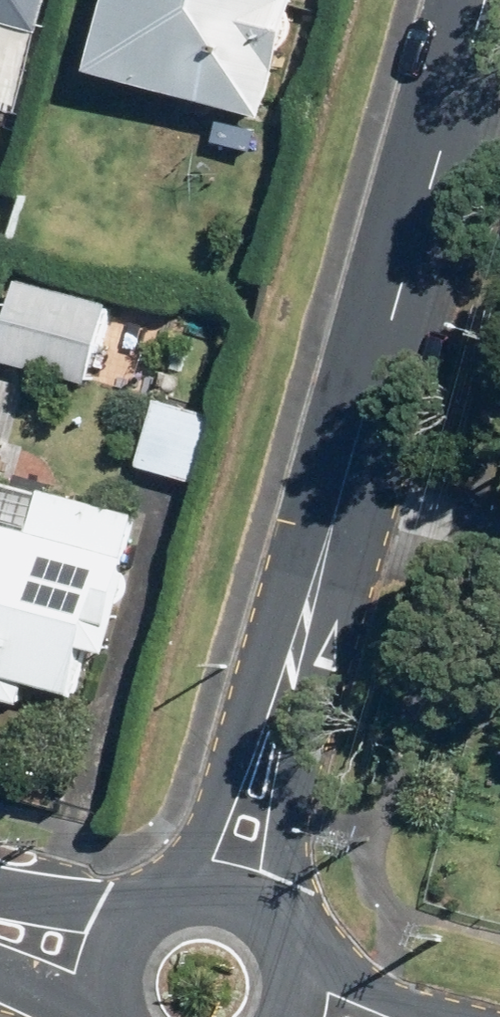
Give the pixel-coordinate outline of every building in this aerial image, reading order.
[(17,16),(58,28),(66,0),(0,0),(0,64),(2,64),(17,16)] [(113,68),(283,116),(316,0),(132,0),(113,68)] [(12,353),(103,379),(125,302),(34,276),(12,353)] [(227,407),(171,395),(155,470),(210,482),(227,407)] [(37,701),(44,674),(90,689),(106,648),(122,652),(149,552),(142,550),(153,512),(0,471),(0,691),(37,701)]
